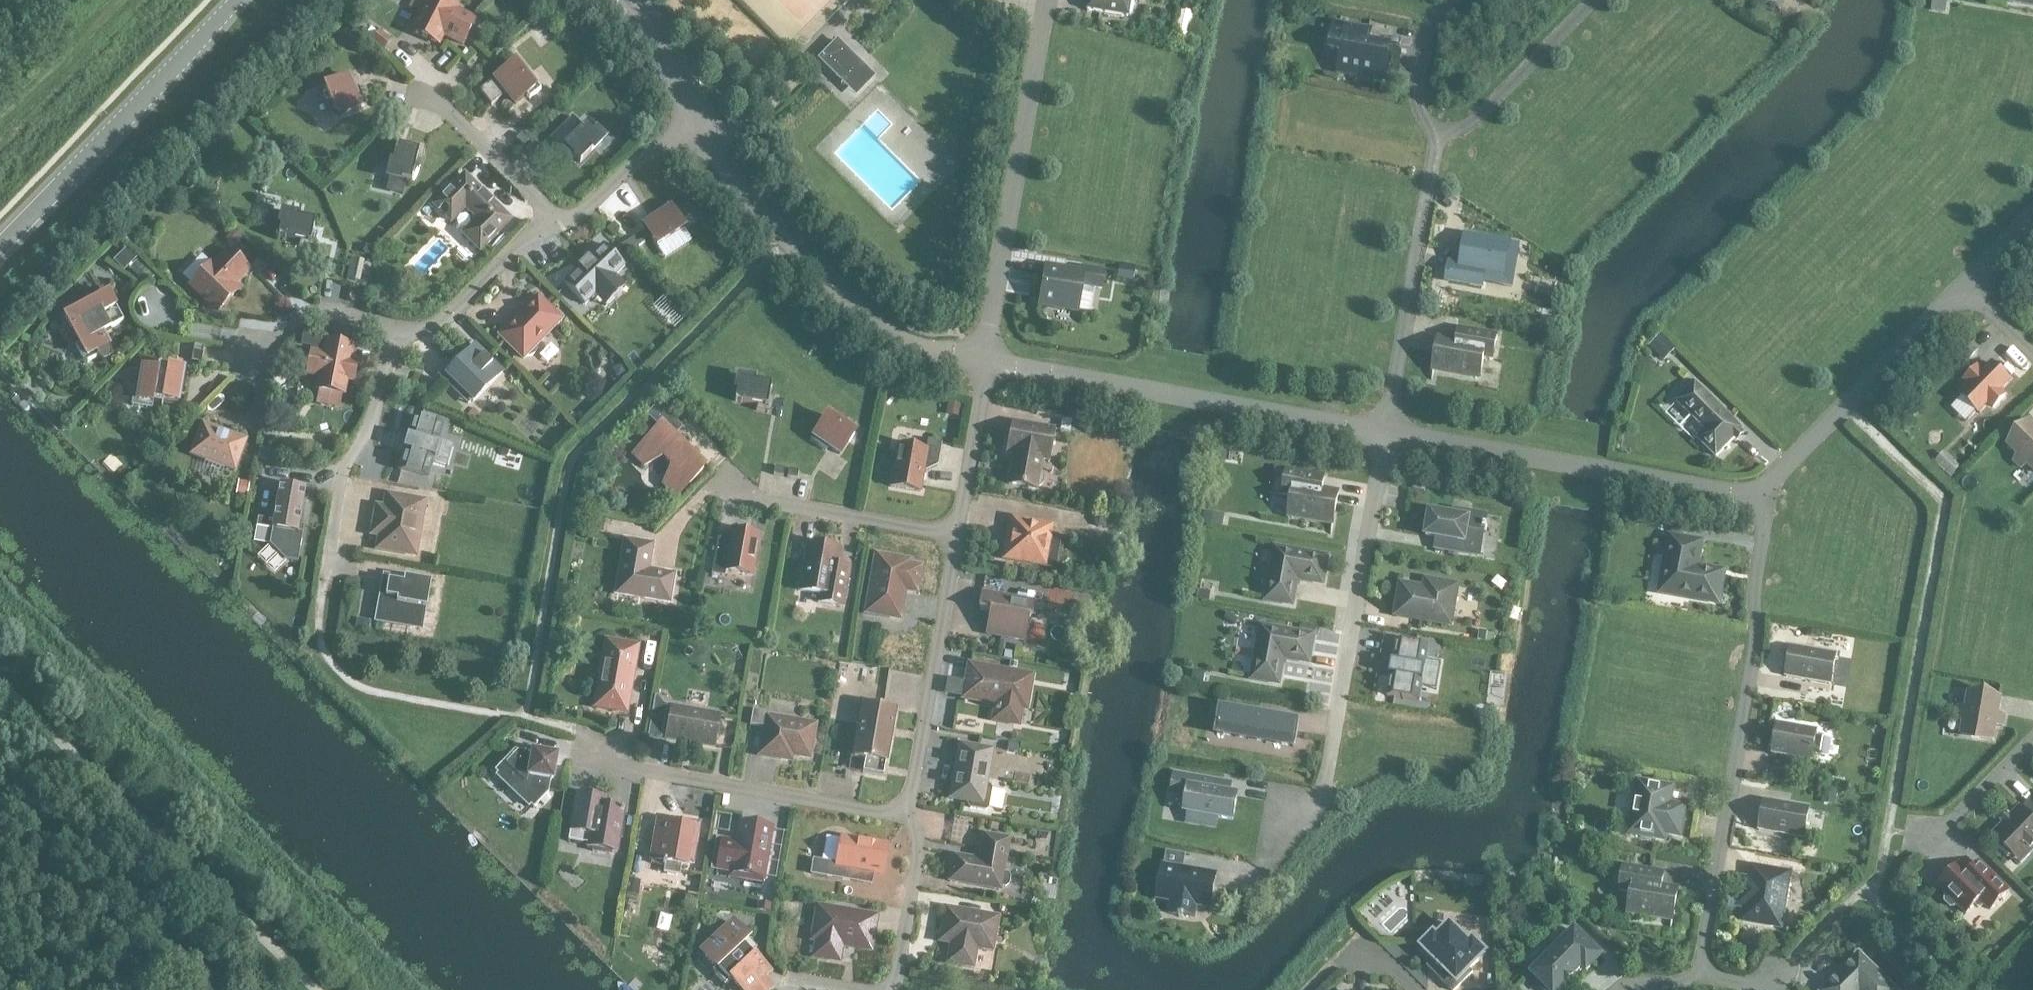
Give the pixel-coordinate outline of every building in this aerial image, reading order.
[(463,45),(475,21),(455,11),(457,7),(442,0),(428,0),(412,31),(438,45),(444,31),(449,34),(447,37),(463,45)] [(1086,10),(1128,17),(1131,0),(1087,0),(1086,10)] [(1947,2),(1933,0),(1931,10),(1946,12),(1947,2)] [(2009,8),(2032,12),(2032,0),(2010,0),(2009,8)] [(1306,26),(1307,15),(1296,14),(1294,24),(1306,26)] [(1339,72),(1384,80),(1390,47),(1368,43),(1370,31),(1335,25),(1331,50),(1343,53),(1339,72)] [(355,43),(362,36),(356,30),(349,37),(355,43)] [(378,35),(372,44),(383,52),(389,44),(378,35)] [(871,80),(872,79),(833,40),(832,41),(839,48),(833,54),(824,62),(833,71),(834,70),(845,81),(841,85),(842,86),(859,68),(871,80)] [(514,64),(480,91),(491,106),(506,94),(515,105),(526,96),(529,99),(541,90),(529,75),(525,78),(514,64)] [(339,117),(366,105),(359,88),(354,90),(349,77),(326,86),(339,117)] [(594,154),(608,140),(597,129),(594,131),(587,123),(583,127),(572,117),(550,140),(568,158),(571,154),(580,163),(591,152),(594,154)] [(522,135),(517,141),(523,147),(529,142),(522,135)] [(401,183),(401,181),(413,183),(417,161),(422,162),(425,147),(409,144),(408,148),(397,146),(393,162),(390,161),(386,180),(401,183)] [(532,145),(527,150),(534,157),(539,152),(532,145)] [(509,221),(465,177),(435,207),(451,222),(465,207),(479,221),(464,235),(480,251),(509,221)] [(644,227),(658,247),(685,228),(668,204),(653,215),(656,218),(644,227)] [(281,225),(278,237),(300,242),(299,247),(314,250),(317,235),(313,234),(315,221),(300,218),(301,215),(280,210),(277,224),(281,225)] [(611,235),(617,229),(613,225),(607,230),(611,235)] [(233,245),(242,237),(236,231),(227,239),(233,245)] [(579,304),(620,262),(598,240),(557,282),(579,304)] [(1452,269),(1449,285),(1481,292),(1483,275),(1504,277),(1509,251),(1469,242),(1463,272),(1452,269)] [(366,255),(375,257),(376,249),(367,247),(366,255)] [(248,269),(229,250),(213,267),(211,264),(190,285),(218,312),(238,291),(229,283),(233,279),(236,282),(248,269)] [(125,270),(135,259),(127,251),(117,262),(125,270)] [(1077,312),(1081,284),(1100,288),(1103,272),(1083,268),(1082,274),(1046,268),(1040,305),(1077,312)] [(1134,271),(1120,269),(1118,280),(1132,283),(1134,271)] [(109,295),(93,304),(66,318),(80,344),(76,347),(85,364),(94,359),(95,360),(96,361),(98,362),(99,363),(101,364),(103,364),(104,364),(106,363),(107,363),(109,362),(110,360),(111,359),(112,358),(112,356),(112,354),(112,353),(112,351),(111,349),(102,333),(124,322),(109,295)] [(535,354),(537,350),(537,345),(561,320),(538,297),(500,336),(523,359),(526,356),(531,356),(535,354)] [(1439,339),(1433,371),(1480,379),(1483,359),(1493,361),(1497,335),(1465,329),(1462,343),(1439,339)] [(1649,348),(1659,358),(1672,346),(1661,335),(1649,348)] [(353,368),(355,369),(357,363),(351,362),(353,348),(326,343),(324,355),(312,352),(307,376),(319,378),(317,390),(319,390),(343,395),(344,395),(347,381),(353,382),(354,376),(351,376),(353,368)] [(1972,345),(1963,353),(1969,360),(1978,352),(1972,345)] [(475,346),(461,360),(457,357),(442,373),(455,385),(451,388),(461,397),(464,394),(473,403),(503,373),(475,346)] [(203,353),(194,352),(193,361),(202,363),(203,353)] [(2000,390),(2009,380),(1992,364),(1983,374),(1977,368),(1965,380),(1971,386),(1961,396),(1978,412),(1988,402),(1993,408),(2005,396),(2000,390)] [(158,366),(157,372),(143,369),(141,385),(135,384),(132,406),(153,410),(153,405),(163,406),(164,401),(178,403),(184,371),(158,366)] [(736,391),(734,402),(756,406),(756,411),(771,413),(773,398),(768,397),(771,384),(756,382),(757,379),(736,376),(734,391),(736,391)] [(1716,457),(1743,430),(1695,383),(1677,401),(1706,430),(1697,438),(1716,457)] [(340,407),(343,395),(319,390),(317,402),(340,407)] [(947,403),(945,415),(958,416),(959,405),(947,403)] [(658,424),(666,415),(661,409),(657,405),(646,415),(650,420),(652,418),(658,424)] [(841,455),(855,434),(827,416),(811,441),(826,451),(829,447),(841,455)] [(430,480),(445,426),(416,418),(400,472),(430,480)] [(1054,431),(1034,427),(1012,423),(1007,453),(1007,454),(1014,455),(1009,485),(1033,489),(1034,489),(1036,489),(1038,488),(1039,487),(1040,486),(1042,485),(1042,483),(1043,479),(1043,477),(1042,476),(1041,474),(1040,473),(1039,472),(1037,471),(1036,471),(1034,470),(1036,457),(1043,458),(1049,459),(1054,431)] [(2030,423),(2008,445),(2018,455),(2014,461),(2021,468),(2027,464),(2032,470),(2032,426),(2030,423)] [(220,431),(202,424),(190,455),(235,472),(247,441),(229,434),(228,433),(228,434),(221,431),(220,430),(220,431)] [(634,456),(644,466),(663,456),(673,465),(664,485),(677,497),(704,469),(693,459),(694,458),(661,427),(634,456)] [(898,445),(890,487),(920,492),(925,464),(937,466),(941,443),(928,440),(926,450),(898,445)] [(259,448),(257,460),(272,463),(274,450),(259,448)] [(1959,467),(1943,453),(1934,463),(1950,477),(1959,467)] [(775,467),(773,475),(783,476),(784,469),(775,467)] [(788,470),(787,477),(798,479),(799,471),(788,470)] [(1287,470),(1283,495),(1292,497),(1289,517),(1333,525),(1339,493),(1322,490),(1325,476),(1287,470)] [(246,496),(249,484),(239,482),(237,494),(246,496)] [(305,490),(280,486),(274,522),(258,519),(256,527),(272,530),(270,546),(286,562),(298,564),(304,527),(299,526),(305,490)] [(373,534),(381,536),(379,549),(416,555),(425,502),(388,496),(384,519),(376,518),(373,534)] [(1453,517),(1430,513),(1426,536),(1438,538),(1436,549),(1480,556),(1487,516),(1454,510),(1453,517)] [(1214,522),(1221,523),(1222,516),(1215,514),(1214,522)] [(1094,515),(1093,521),(1098,527),(1105,528),(1105,526),(1108,527),(1110,518),(1094,515)] [(584,530),(597,532),(599,520),(587,517),(584,530)] [(1004,559),(1056,568),(1061,541),(1050,539),(1052,526),(1015,519),(1011,522),(1004,559)] [(712,574),(725,577),(726,571),(752,575),(759,536),(753,535),(750,527),(738,532),(732,531),(730,540),(718,538),(712,574)] [(1663,591),(1716,600),(1721,574),(1695,570),(1700,544),(1672,540),(1663,591)] [(626,542),(618,593),(669,602),(673,576),(648,572),(652,546),(626,542)] [(845,606),(850,574),(852,567),(838,565),(841,549),(809,543),(801,590),(821,594),(819,602),(845,606)] [(1297,579),(1323,584),(1327,558),(1276,549),(1267,600),(1293,605),(1297,579)] [(909,562),(881,557),(877,557),(867,613),(899,618),(904,590),(916,592),(920,568),(908,566),(909,562)] [(430,581),(389,574),(388,581),(384,580),(377,620),(402,625),(420,628),(424,607),(425,607),(430,581)] [(1401,584),(1396,616),(1451,626),(1458,586),(1426,581),(1425,589),(1401,584)] [(1199,598),(1207,599),(1208,592),(1201,591),(1199,598)] [(1033,603),(1004,598),(982,594),(979,611),(990,613),(987,634),(1024,640),(1028,619),(1030,620),(1033,603)] [(357,620),(355,631),(367,634),(370,622),(357,620)] [(1279,683),(1283,658),(1309,662),(1313,637),(1262,628),(1253,679),(1279,683)] [(1808,629),(1807,636),(1817,638),(1818,630),(1808,629)] [(1480,632),(1479,641),(1486,642),(1487,633),(1480,632)] [(627,709),(638,647),(606,641),(597,697),(612,699),(610,710),(626,713),(627,709)] [(1420,702),(1430,647),(1397,641),(1388,696),(1420,702)] [(1786,677),(1831,684),(1836,655),(1791,647),(1786,677)] [(1031,677),(969,666),(964,698),(997,704),(994,720),(1018,724),(1021,708),(1025,709),(1031,677)] [(1198,672),(1196,683),(1207,685),(1209,674),(1198,672)] [(1996,727),(2003,726),(2005,716),(1998,714),(2000,700),(1969,694),(1966,708),(1959,708),(1957,718),(1964,721),(1962,735),(1993,741),(1996,727)] [(660,740),(666,707),(666,705),(663,705),(658,697),(654,696),(647,738),(660,740)] [(861,724),(855,756),(865,758),(862,773),(883,777),(890,736),(887,735),(888,728),(892,728),(895,711),(882,708),(883,705),(861,701),(856,723),(861,724)] [(685,741),(696,743),(696,744),(715,748),(720,717),(671,708),(665,739),(685,742),(685,741)] [(753,711),(750,725),(765,728),(760,755),(777,758),(779,753),(809,758),(815,726),(768,718),(769,714),(753,711)] [(1296,741),(1296,740),(1295,740),(1298,727),(1299,726),(1221,712),(1217,734),(1218,734),(1219,734),(1293,747),(1293,748),(1294,748),(1294,747),(1295,747),(1295,746),(1294,746),(1295,741),(1296,741)] [(1817,731),(1783,725),(1778,724),(1773,753),(1812,760),(1813,754),(1817,755),(1820,752),(1822,741),(1820,738),(1816,737),(1817,731)] [(1018,752),(1019,744),(1009,743),(1008,750),(1018,752)] [(992,751),(960,746),(950,799),(969,802),(968,805),(970,808),(985,811),(988,809),(991,790),(989,787),(986,786),(992,751)] [(496,770),(536,807),(549,793),(552,774),(553,774),(556,757),(537,754),(537,755),(514,751),(496,770)] [(1816,772),(1814,785),(1827,786),(1829,773),(1816,772)] [(1199,824),(1216,827),(1217,817),(1233,820),(1237,796),(1222,793),(1223,783),(1175,775),(1173,786),(1189,789),(1185,812),(1201,814),(1199,824)] [(1669,806),(1672,789),(1639,783),(1630,833),(1663,839),(1664,833),(1679,835),(1684,808),(1669,806)] [(1822,804),(1835,806),(1837,791),(1824,789),(1822,804)] [(596,805),(597,799),(576,795),(569,833),(589,836),(586,848),(593,849),(593,852),(610,855),(610,852),(617,853),(620,839),(622,839),(624,826),(622,825),(625,810),(596,805)] [(1764,801),(1759,830),(1804,838),(1809,809),(1764,801)] [(2032,854),(2032,819),(2020,807),(1992,836),(2000,844),(1997,847),(2010,859),(2012,856),(2022,865),(2032,854)] [(680,826),(670,824),(657,821),(650,860),(663,863),(663,866),(666,866),(665,870),(667,874),(676,876),(680,873),(681,869),(681,866),(688,867),(693,837),(698,838),(700,824),(681,821),(680,826)] [(772,828),(740,823),(736,847),(721,845),(717,870),(732,872),(732,873),(763,879),(772,828)] [(1002,873),(1009,839),(984,835),(979,861),(954,856),(949,881),(998,890),(999,887),(1003,888),(1006,885),(1008,877),(1006,874),(1002,873)] [(879,843),(877,845),(841,839),(836,865),(813,861),(811,875),(842,880),(845,868),(881,874),(885,856),(887,854),(888,849),(885,844),(879,843)] [(1945,902),(1950,907),(1954,907),(1957,904),(1966,914),(1975,905),(1980,910),(1985,905),(1990,910),(2009,892),(1979,863),(1969,874),(1959,865),(1938,886),(1948,895),(1945,898),(1945,902)] [(1628,913),(1672,921),(1678,889),(1662,886),(1664,872),(1624,865),(1620,891),(1632,893),(1628,913)] [(1215,875),(1184,870),(1164,867),(1159,898),(1173,901),(1170,915),(1180,916),(1179,918),(1184,919),(1184,917),(1193,918),(1196,905),(1210,907),(1215,875)] [(1790,874),(1753,868),(1749,891),(1741,890),(1738,906),(1746,907),(1744,921),(1780,927),(1790,874)] [(1837,870),(1835,882),(1849,884),(1850,872),(1837,870)] [(638,885),(629,884),(628,895),(636,897),(638,885)] [(696,899),(685,897),(682,908),(694,910),(696,899)] [(769,910),(771,902),(759,900),(757,908),(769,910)] [(818,940),(815,957),(838,961),(841,945),(870,950),(874,930),(863,928),(865,916),(819,908),(813,939),(818,940)] [(997,919),(956,911),(946,910),(940,941),(952,943),(949,963),(972,967),(976,947),(992,950),(997,919)] [(771,988),(762,979),(769,973),(749,952),(755,946),(734,924),(702,954),(716,968),(712,972),(726,987),(732,981),(741,989),(751,989),(752,989),(753,989),(768,989),(771,988)] [(1473,941),(1470,944),(1451,925),(1438,938),(1434,935),(1421,948),(1448,974),(1441,981),(1451,989),(1456,989),(1473,973),(1470,970),(1486,954),(1473,941)] [(1575,931),(1560,946),(1557,943),(1545,956),(1548,959),(1533,974),(1540,981),(1537,984),(1542,989),(1559,989),(1582,967),(1587,971),(1601,957),(1575,931)] [(1860,956),(1826,989),(1894,989),(1860,956)]
